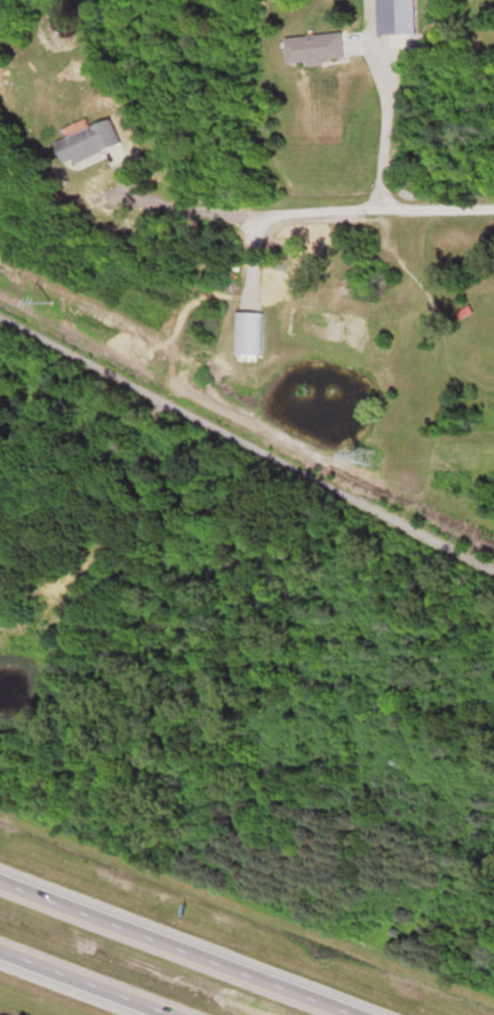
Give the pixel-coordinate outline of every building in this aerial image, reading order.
[(376,33),(414,33),(414,0),(375,0),(376,33)] [(283,35),(285,62),(343,59),(341,32),(283,35)] [(119,142),(109,118),(52,141),(62,165),(119,142)] [(231,354),(259,354),(259,311),(231,311),(231,354)]
